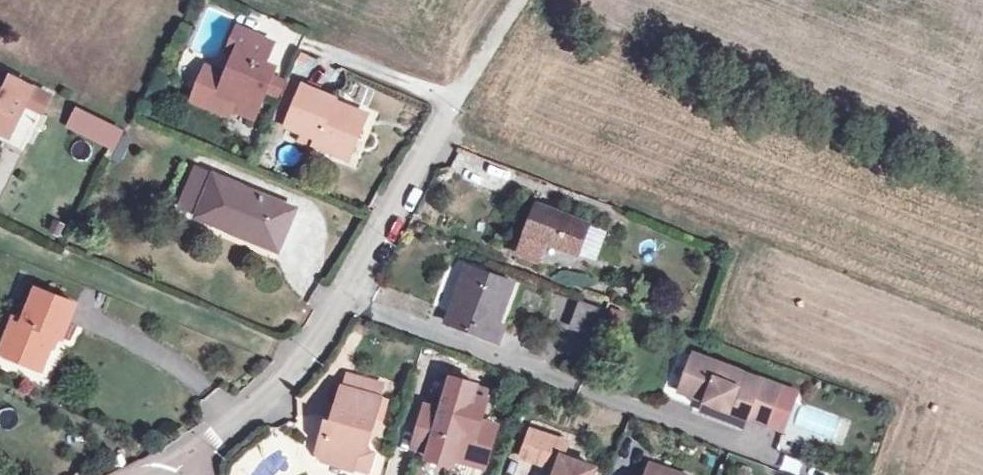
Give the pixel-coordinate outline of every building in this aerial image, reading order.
[(266,97),(273,83),(275,77),(263,73),(273,49),(240,35),(230,57),(240,61),(223,99),(243,108),(258,115),(266,97)] [(5,81),(9,67),(0,64),(0,80),(5,81)] [(16,77),(9,94),(28,104),(35,85),(16,77)] [(282,86),(273,83),(266,97),(275,101),(282,86)] [(9,94),(0,89),(0,132),(11,137),(28,104),(9,94)] [(303,93),(301,100),(292,119),(287,132),(314,144),(311,151),(329,159),(333,152),(351,159),(367,121),(344,111),(341,117),(329,111),(331,106),(303,93)] [(282,114),(292,119),(301,100),(290,95),(282,114)] [(115,150),(125,129),(76,105),(65,126),(115,150)] [(258,115),(243,108),(238,117),(254,124),(258,115)] [(19,151),(0,144),(0,205),(19,151)] [(347,167),(351,159),(333,152),(329,159),(347,167)] [(214,181),(199,223),(236,238),(240,230),(282,246),(295,210),(214,181)] [(587,229),(538,211),(520,257),(536,264),(545,242),(577,253),(587,229)] [(48,233),(63,236),(67,220),(52,216),(48,233)] [(480,276),(459,269),(443,321),(498,342),(502,328),(497,325),(512,282),(482,270),(480,276)] [(6,356),(30,365),(33,356),(50,362),(61,336),(68,338),(80,304),(39,289),(26,323),(20,321),(6,356)] [(572,330),(589,335),(597,314),(580,308),(572,330)] [(33,356),(30,365),(47,371),(50,362),(33,356)] [(747,420),(766,427),(780,390),(690,357),(677,394),(706,405),(716,409),(712,421),(742,431),(747,420)] [(362,386),(358,398),(376,404),(380,391),(362,386)] [(481,472),(486,457),(505,464),(515,436),(497,429),(501,412),(488,406),(491,395),(466,387),(453,426),(448,441),(435,436),(428,455),(443,461),(441,466),(465,474),(469,474),(471,468),(481,472)] [(344,436),(352,438),(347,455),(335,451),(332,459),(338,472),(347,474),(370,474),(373,469),(382,458),(392,427),(398,429),(402,411),(394,409),(398,396),(380,391),(376,404),(358,398),(356,398),(344,436)] [(716,409),(706,405),(700,417),(712,421),(716,409)] [(440,422),(435,436),(448,441),(453,426),(440,422)] [(340,435),(335,451),(347,455),(352,438),(344,436),(340,435)] [(562,474),(609,474),(578,462),(582,451),(548,437),(536,464),(562,474)] [(481,472),(490,474),(502,474),(505,464),(486,457),(481,472)]
